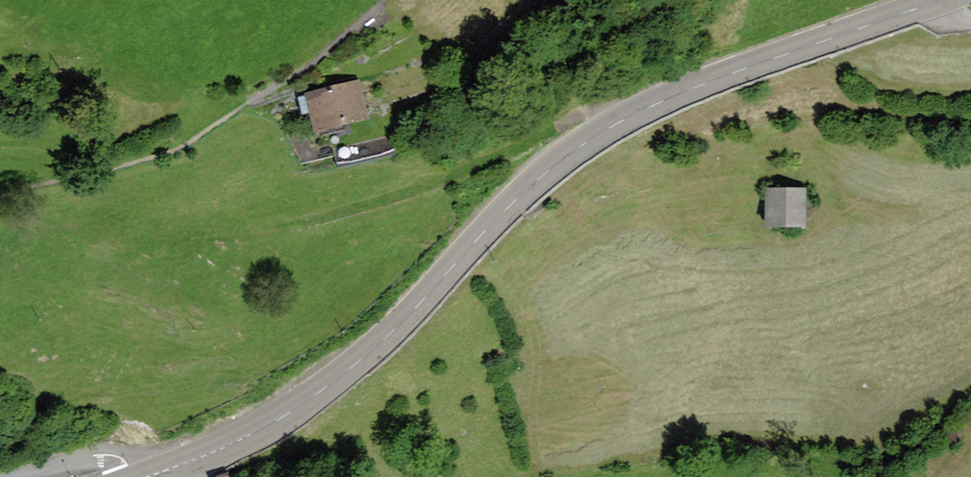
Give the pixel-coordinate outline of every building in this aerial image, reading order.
[(359,82),(307,95),(315,130),(367,117),(359,82)] [(806,195),(765,196),(765,236),(807,236),(806,195)]
